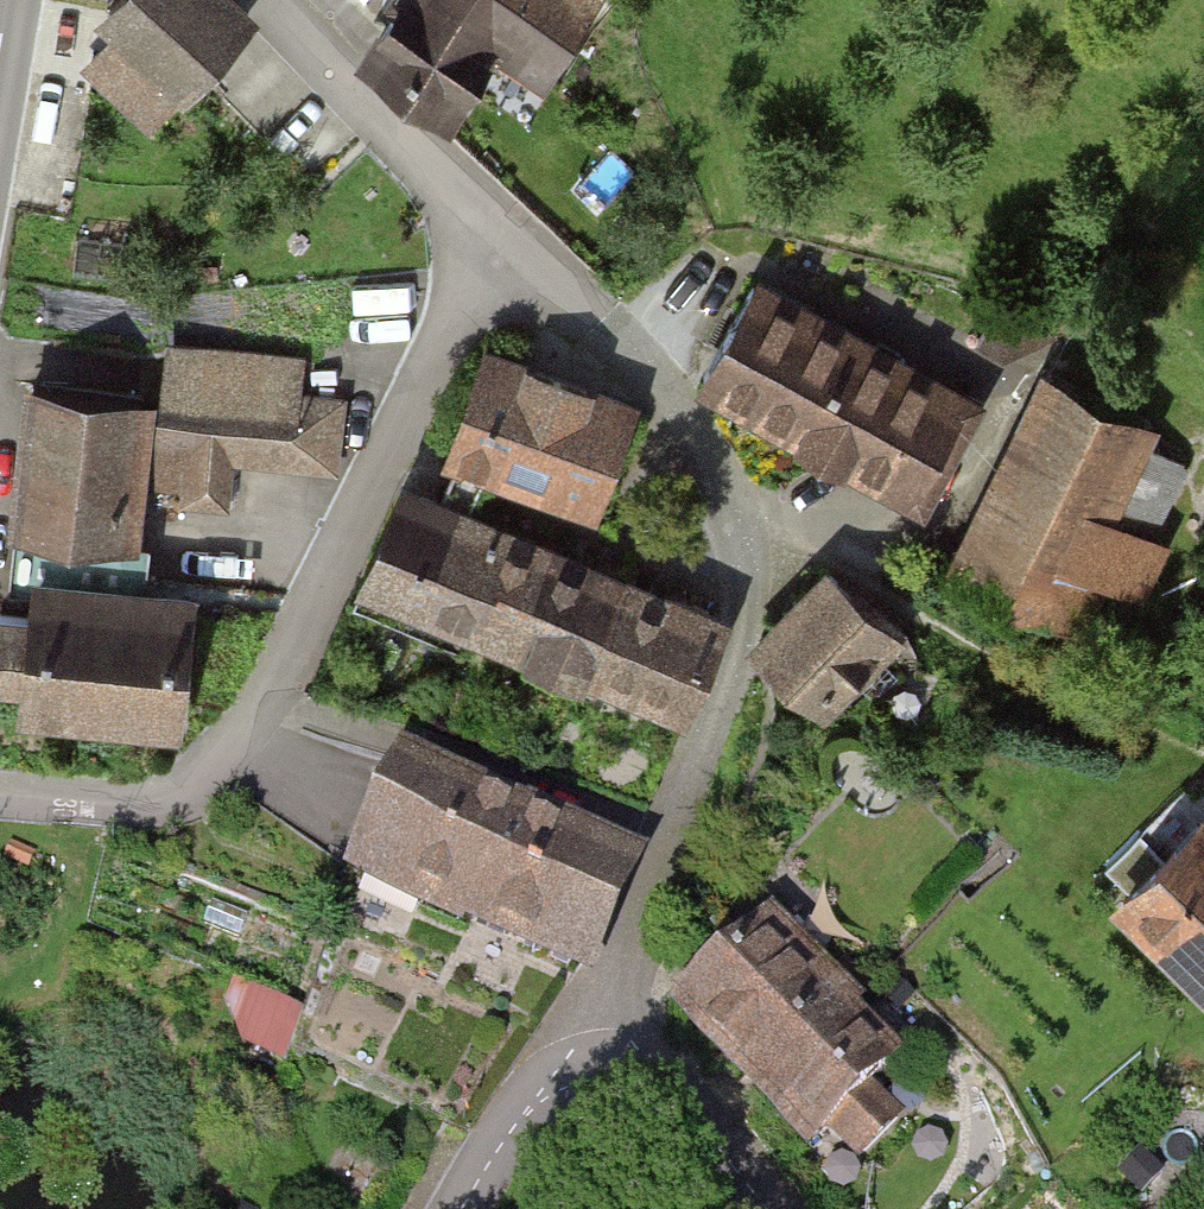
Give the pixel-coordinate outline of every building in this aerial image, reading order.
[(109,5),(129,24),(91,66),(155,124),(237,35),(199,0),(114,0),(109,5)] [(368,58),(450,114),(500,40),(545,71),(594,0),(408,0),(368,58)] [(753,285),(704,376),(916,491),(966,401),(753,285)] [(299,361),(173,347),(158,485),(183,487),(182,502),(228,507),(234,456),(335,467),(342,399),(295,394),(299,361)] [(453,455),(459,458),(487,468),(592,505),(626,414),(619,404),(498,358),(488,362),(453,455)] [(1051,371),(956,567),(1056,616),(1080,565),(1130,590),(1154,540),(1105,516),(1152,420),(1051,371)] [(143,396),(33,384),(13,570),(38,573),(63,575),(123,582),(143,396)] [(401,489),(362,586),(582,677),(586,668),(682,708),(719,621),(625,581),(467,515),(487,468),(459,458),(440,505),(401,489)] [(38,573),(34,617),(0,613),(0,674),(25,676),(22,707),(177,722),(190,602),(61,589),(63,575),(38,573)] [(831,577),(768,639),(768,655),(824,711),(894,641),(831,577)] [(407,767),(363,864),(581,961),(625,864),(407,767)] [(1122,901),(1203,982),(1203,819),(1122,901)] [(767,929),(683,1014),(813,1140),(831,1122),(861,1151),(894,1117),(865,1088),(888,1065),(845,1023),(854,1014),(767,929)]
